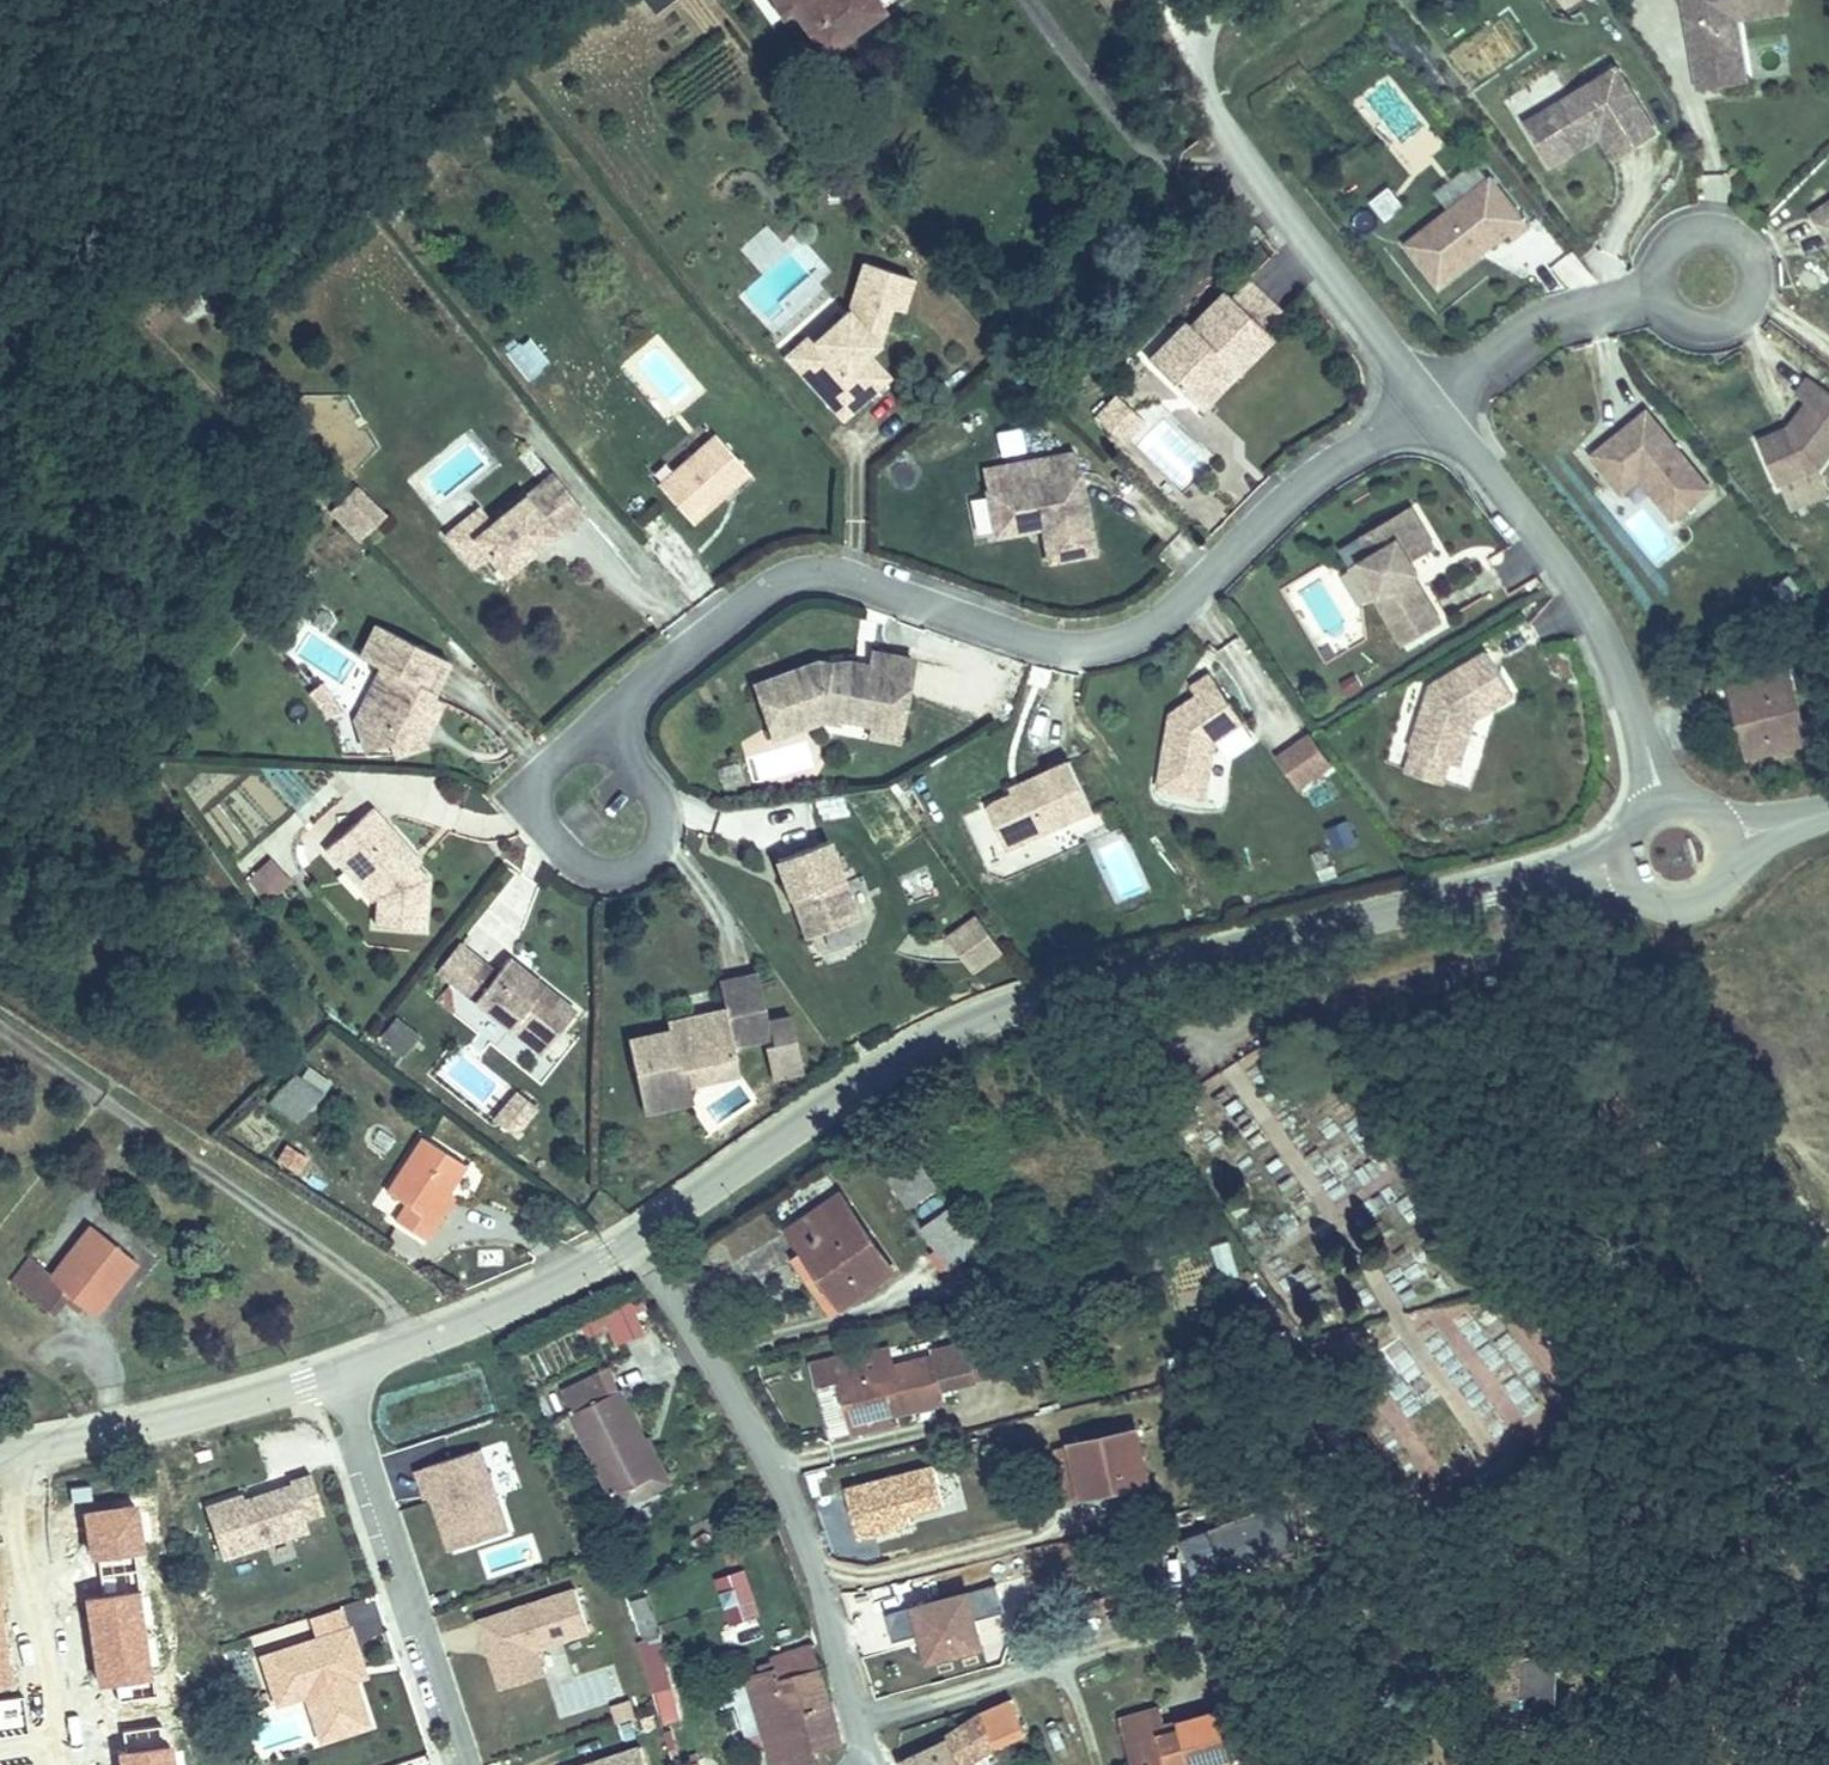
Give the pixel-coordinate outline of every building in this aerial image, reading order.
[(787,14),(791,11),(823,52),(879,10),(871,0),(775,0),(787,14)] [(1781,0),(1679,0),(1693,90),(1723,85),(1718,51),(1736,48),(1732,21),(1783,12),(1781,0)] [(1742,82),(1736,48),(1718,51),(1723,85),(1742,82)] [(1636,108),(1612,68),(1535,115),(1559,155),(1596,132),(1636,108)] [(1651,134),(1636,108),(1596,132),(1611,158),(1651,134)] [(1559,155),(1535,115),(1520,124),(1544,164),(1559,155)] [(1432,288),(1503,233),(1508,240),(1524,228),(1485,178),(1399,245),(1432,288)] [(1380,221),(1398,206),(1383,188),(1365,202),(1380,221)] [(1807,216),(1828,249),(1828,201),(1807,216)] [(1251,220),(1242,228),(1254,241),(1263,232),(1251,220)] [(763,275),(742,294),(771,326),(818,284),(765,226),(740,250),(763,275)] [(1506,270),(1547,288),(1565,247),(1524,230),(1506,270)] [(913,276),(862,261),(848,309),(831,324),(790,361),(842,419),(890,377),(868,353),(879,343),(874,337),(878,323),(885,325),(891,306),(903,310),(913,276)] [(1281,312),(1247,278),(1230,295),(1265,329),(1281,312)] [(1219,285),(1148,358),(1199,408),(1270,335),(1265,329),(1230,295),(1219,285)] [(826,318),(785,355),(790,361),(831,324),(826,318)] [(878,323),(874,337),(879,343),(885,325),(878,323)] [(503,352),(527,381),(550,363),(526,333),(503,352)] [(1803,379),(1790,396),(1801,404),(1782,429),(1752,442),(1771,487),(1814,469),(1828,448),(1828,398),(1803,379)] [(1115,393),(1095,415),(1112,432),(1133,409),(1115,393)] [(1133,409),(1112,432),(1124,443),(1145,420),(1133,409)] [(1706,490),(1642,412),(1625,426),(1631,433),(1623,439),(1617,432),(1586,457),(1608,485),(1626,470),(1635,480),(1668,521),(1706,490)] [(1019,425),(993,432),(1000,458),(1025,451),(1019,425)] [(1631,433),(1625,426),(1617,432),(1623,439),(1631,433)] [(715,433),(658,484),(692,522),(749,471),(715,433)] [(1095,551),(1074,450),(982,469),(995,536),(1042,526),(1049,561),(1095,551)] [(1635,480),(1626,470),(1608,485),(1617,495),(1635,480)] [(492,521),(474,536),(489,555),(504,573),(523,558),(519,553),(525,548),(529,552),(553,533),(556,536),(585,511),(552,471),(492,521)] [(357,542),(386,516),(356,485),(328,511),(357,542)] [(1411,504),(1362,533),(1373,552),(1360,559),(1379,592),(1374,595),(1375,597),(1403,644),(1441,621),(1422,588),(1417,591),(1408,576),(1414,573),(1419,570),(1412,559),(1435,545),(1411,504)] [(474,536),(492,521),(480,506),(446,534),(474,567),(489,555),(474,536)] [(519,553),(523,558),(529,552),(525,548),(519,553)] [(1360,559),(1350,565),(1370,600),(1375,597),(1374,595),(1379,592),(1360,559)] [(1414,573),(1408,576),(1417,591),(1422,588),(1414,573)] [(375,623),(360,655),(380,665),(398,674),(382,709),(355,717),(365,750),(389,742),(392,754),(424,744),(421,731),(429,715),(433,717),(441,700),(432,695),(449,660),(375,623)] [(818,661),(755,683),(773,737),(797,729),(795,723),(827,712),(842,715),(870,720),(872,720),(885,713),(902,716),(913,658),(870,650),(867,670),(854,668),(855,661),(852,660),(832,664),(818,661)] [(1431,683),(1410,748),(1412,749),(1448,760),(1452,762),(1465,723),(1474,712),(1479,715),(1513,696),(1488,651),(1431,683)] [(1725,668),(1735,705),(1742,703),(1745,714),(1738,715),(1745,743),(1767,737),(1771,751),(1807,742),(1784,653),(1725,668)] [(398,674),(380,665),(355,717),(382,709),(398,674)] [(1169,722),(1157,786),(1205,795),(1215,740),(1244,720),(1210,671),(1191,685),(1197,693),(1200,698),(1179,713),(1177,723),(1169,722)] [(1171,711),(1169,722),(1177,723),(1179,713),(1200,698),(1197,693),(1171,711)] [(1742,703),(1735,705),(1738,715),(1745,714),(1742,703)] [(827,712),(795,723),(797,729),(825,719),(840,722),(842,715),(827,712)] [(1458,763),(1474,712),(1465,723),(1452,762),(1458,763)] [(872,720),(870,720),(868,734),(898,740),(902,716),(885,713),(872,720)] [(1298,788),(1333,764),(1312,735),(1278,759),(1298,788)] [(1749,756),(1771,751),(1767,737),(1745,743),(1749,756)] [(1448,760),(1412,749),(1406,768),(1442,780),(1448,760)] [(1013,793),(986,805),(1006,848),(1092,809),(1069,760),(1026,780),(1029,785),(1013,793)] [(1026,780),(1011,787),(1013,793),(1029,785),(1026,780)] [(984,806),(967,813),(987,863),(1004,857),(984,806)] [(370,807),(325,848),(345,870),(355,861),(379,887),(376,892),(377,893),(376,923),(422,924),(423,874),(414,864),(409,858),(413,855),(370,807)] [(1357,842),(1351,828),(1330,837),(1337,851),(1357,842)] [(827,840),(776,858),(791,898),(799,895),(814,934),(856,919),(827,840)] [(413,855),(409,858),(414,864),(419,861),(413,855)] [(355,861),(345,870),(372,900),(377,893),(376,892),(379,887),(355,861)] [(245,885),(269,891),(275,868),(250,863),(245,885)] [(799,895),(791,898),(805,937),(814,934),(799,895)] [(1000,946),(976,913),(949,933),(972,966),(1000,946)] [(479,960),(458,987),(541,1053),(574,1011),(548,990),(544,995),(539,990),(543,985),(507,957),(495,972),(479,960)] [(757,976),(719,984),(724,1008),(732,1044),(770,1036),(757,976)] [(548,990),(543,985),(539,990),(544,995),(548,990)] [(724,1008),(666,1021),(668,1030),(627,1039),(642,1110),(692,1099),(685,1066),(734,1055),(732,1044),(724,1008)] [(395,1015),(376,1038),(401,1058),(419,1035),(395,1015)] [(296,1076),(271,1102),(294,1124),(319,1098),(296,1076)] [(489,1123),(519,1139),(538,1104),(507,1088),(489,1123)] [(425,1240),(437,1223),(429,1219),(447,1192),(465,1164),(422,1135),(387,1190),(408,1204),(396,1222),(425,1240)] [(282,1144),(274,1162),(299,1173),(307,1154),(282,1144)] [(936,1184),(918,1160),(888,1182),(905,1205),(936,1184)] [(774,1207),(790,1230),(840,1196),(825,1173),(774,1207)] [(936,1184),(905,1205),(952,1269),(982,1248),(936,1184)] [(429,1219),(437,1223),(454,1196),(447,1192),(429,1219)] [(840,1196),(790,1230),(804,1251),(842,1308),(893,1274),(840,1196)] [(47,1311),(56,1299),(62,1291),(74,1300),(88,1311),(129,1253),(91,1225),(54,1275),(30,1258),(10,1285),(47,1311)] [(1229,1242),(1210,1247),(1218,1277),(1237,1272),(1229,1242)] [(842,1308),(804,1251),(791,1259),(829,1316),(842,1308)] [(62,1291),(56,1299),(68,1308),(74,1300),(62,1291)] [(633,1303),(602,1313),(613,1346),(644,1336),(633,1303)] [(1454,1329),(1462,1346),(1473,1341),(1509,1418),(1542,1403),(1505,1326),(1484,1336),(1476,1319),(1454,1329)] [(837,1383),(848,1424),(895,1410),(943,1396),(930,1351),(864,1371),(861,1363),(858,1352),(809,1366),(815,1390),(837,1383)] [(610,1495),(616,1492),(629,1486),(636,1499),(656,1489),(637,1449),(645,1444),(644,1440),(621,1391),(612,1395),(603,1373),(561,1393),(610,1495)] [(895,1410),(848,1424),(852,1435),(898,1421),(895,1410)] [(1070,1445),(1082,1495),(1146,1481),(1135,1432),(1070,1445)] [(649,1438),(644,1440),(645,1444),(637,1449),(656,1489),(669,1483),(649,1438)] [(1053,1449),(1064,1500),(1082,1495),(1070,1445),(1053,1449)] [(213,1459),(211,1451),(197,1454),(199,1462),(213,1459)] [(508,1533),(482,1451),(425,1469),(451,1551),(508,1533)] [(912,1524),(909,1513),(945,1504),(935,1466),(847,1488),(859,1537),(912,1524)] [(434,1498),(425,1469),(418,1472),(427,1500),(434,1498)] [(308,1531),(305,1520),(324,1514),(311,1475),(291,1482),(292,1485),(259,1496),(262,1504),(247,1509),(244,1501),(242,1496),(205,1508),(222,1559),(308,1531)] [(1146,1481),(1082,1495),(1084,1505),(1149,1491),(1146,1481)] [(629,1486),(616,1492),(623,1505),(636,1499),(629,1486)] [(262,1504),(259,1496),(244,1501),(247,1509),(262,1504)] [(1305,1556),(1285,1501),(1208,1530),(1217,1555),(1240,1546),(1249,1569),(1305,1556)] [(1249,1569),(1240,1546),(1217,1555),(1226,1577),(1249,1569)] [(713,1579),(724,1609),(755,1598),(744,1568),(713,1579)] [(983,1646),(977,1620),(1005,1612),(998,1585),(887,1614),(894,1641),(923,1633),(930,1660),(983,1646)] [(536,1651),(590,1633),(576,1591),(480,1622),(488,1649),(493,1647),(497,1659),(492,1660),(502,1690),(544,1676),(536,1651)] [(354,1680),(345,1654),(357,1651),(349,1628),(261,1657),(277,1706),(313,1694),(318,1708),(318,1709),(327,1706),(337,1736),(369,1726),(354,1680)] [(497,1659),(493,1647),(488,1649),(492,1660),(497,1659)] [(813,1647),(785,1654),(789,1669),(747,1679),(769,1764),(796,1764),(793,1754),(814,1749),(841,1742),(813,1647)] [(365,1677),(357,1651),(345,1654),(354,1680),(365,1677)] [(1556,1730),(1558,1659),(1492,1656),(1489,1728),(1556,1730)] [(901,1764),(964,1764),(998,1746),(1025,1735),(1011,1701),(989,1710),(939,1742),(941,1745),(901,1764)] [(337,1736),(327,1706),(318,1709),(318,1708),(310,1711),(320,1742),(337,1736)] [(1165,1726),(1161,1710),(1121,1721),(1134,1764),(1178,1764),(1190,1762),(1191,1764),(1215,1764),(1236,1759),(1228,1725),(1224,1710),(1180,1722),(1182,1731),(1167,1736),(1165,1726)] [(1250,1719),(1228,1725),(1236,1759),(1258,1752),(1250,1719)] [(1180,1722),(1165,1726),(1167,1736),(1182,1731),(1180,1722)] [(641,1749),(592,1764),(646,1764),(641,1749)] [(814,1749),(793,1754),(796,1764),(818,1764),(814,1749)]
